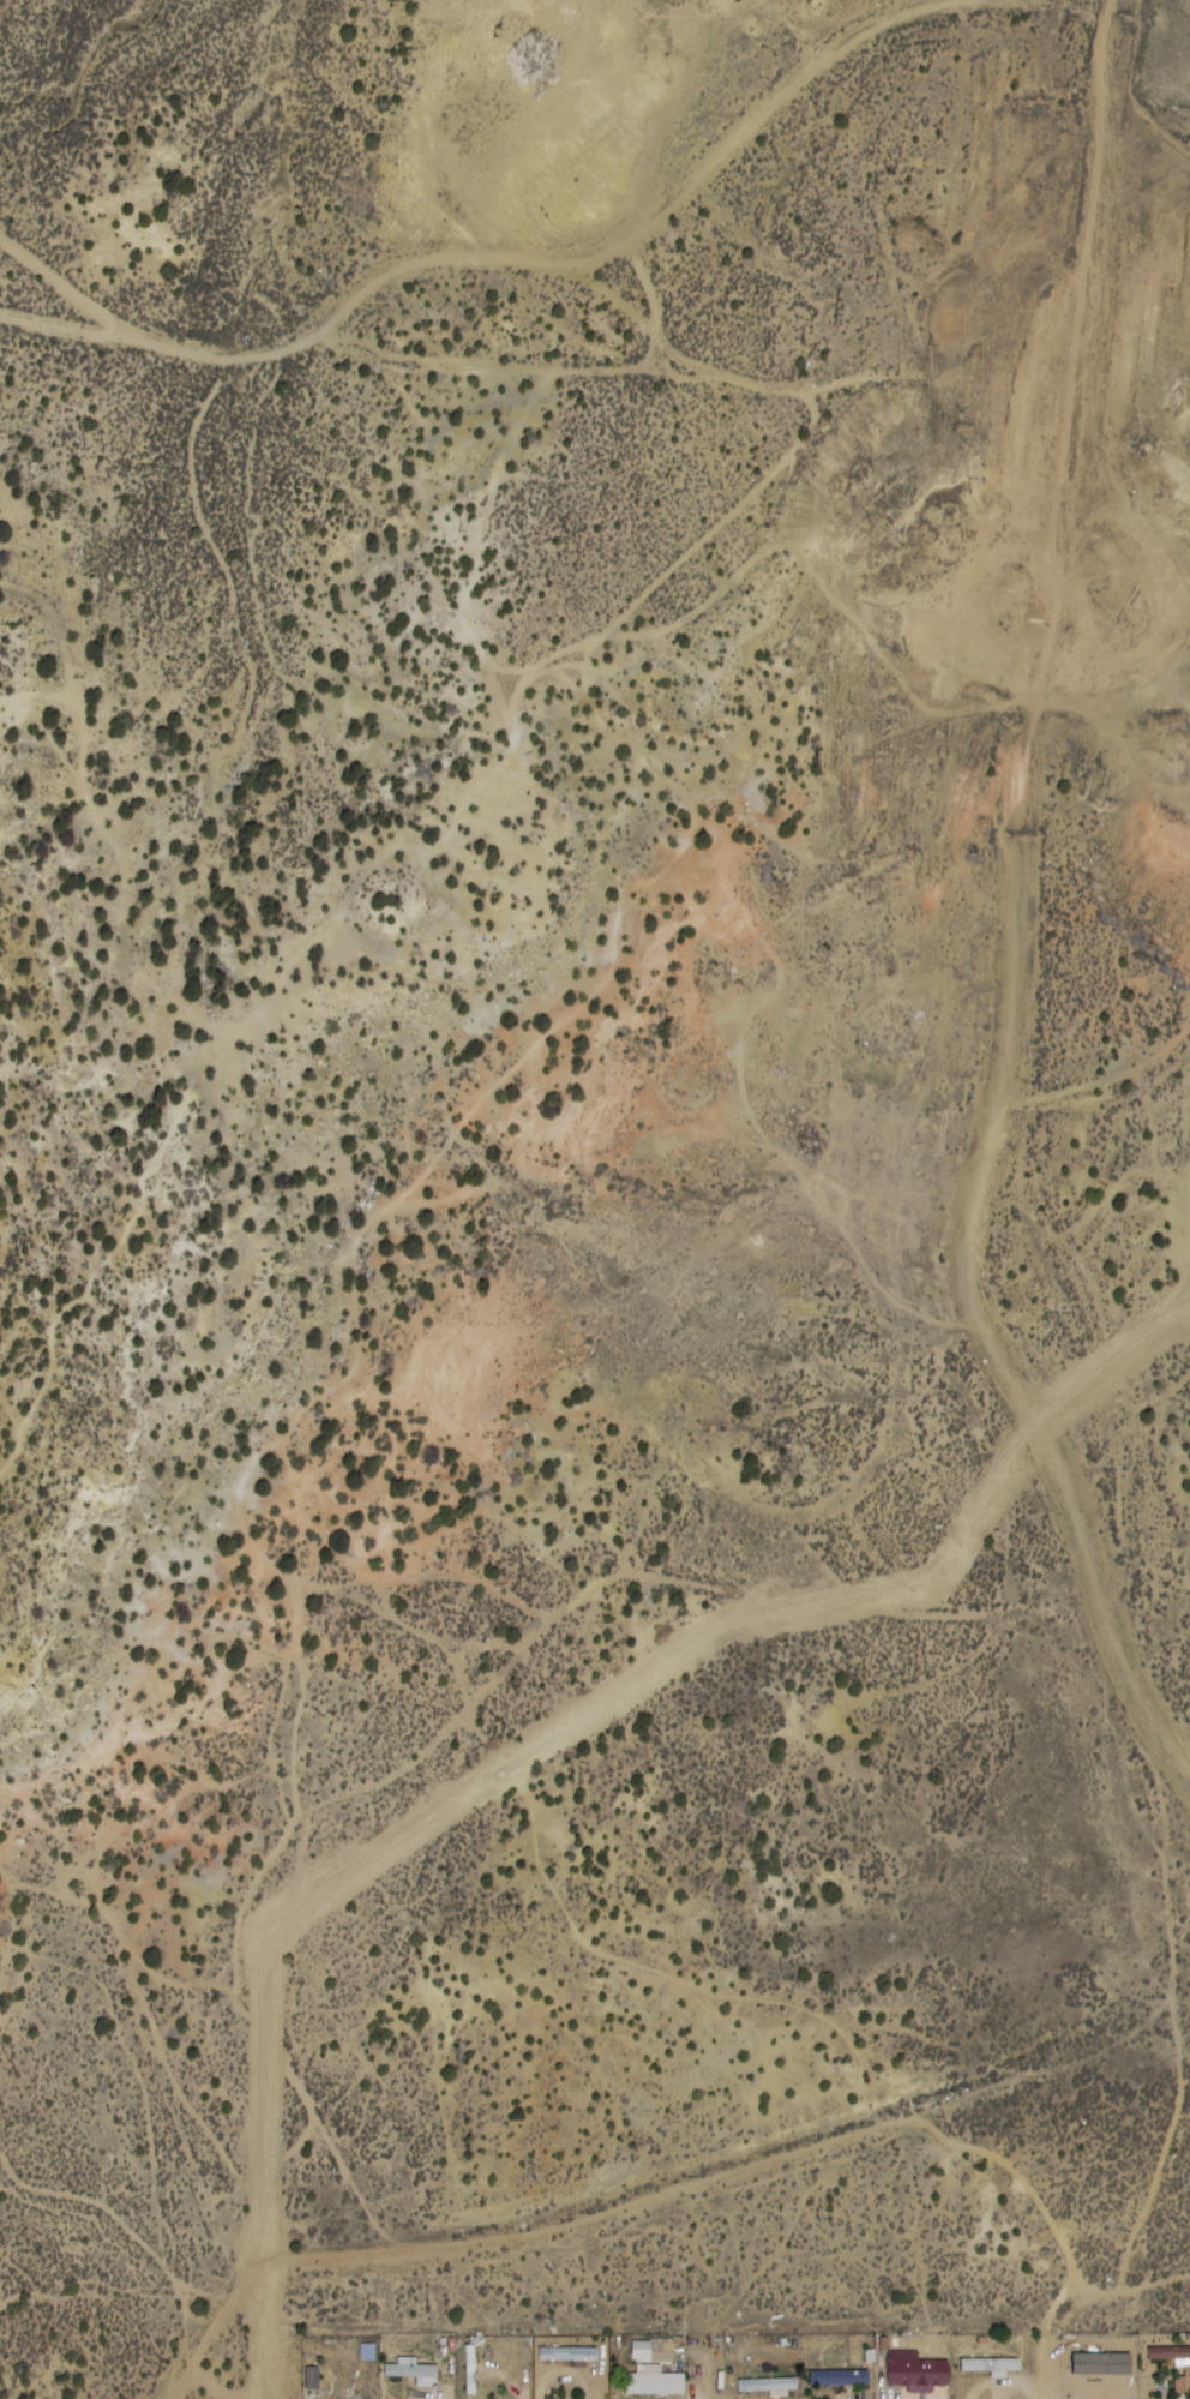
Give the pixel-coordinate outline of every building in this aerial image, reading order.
[(468,2346),(468,2395),(478,2395),(478,2346),(468,2346)] [(1174,2361),(1189,2361),(1189,2348),(1174,2348),(1174,2361)] [(1113,2386),(1113,2349),(1089,2349),(1089,2386),(1113,2386)] [(1023,2374),(1023,2358),(962,2358),(962,2374),(1023,2374)] [(889,2360),(889,2387),(952,2387),(952,2360),(889,2360)] [(626,2374),(626,2396),(689,2396),(689,2374),(663,2374),(663,2366),(640,2366),(640,2374),(626,2374)] [(872,2371),(811,2371),(811,2386),(872,2386),(872,2371)] [(1180,2372),(1180,2394),(1189,2394),(1189,2372),(1180,2372)] [(800,2378),(740,2379),(740,2393),(800,2392),(800,2378)]
